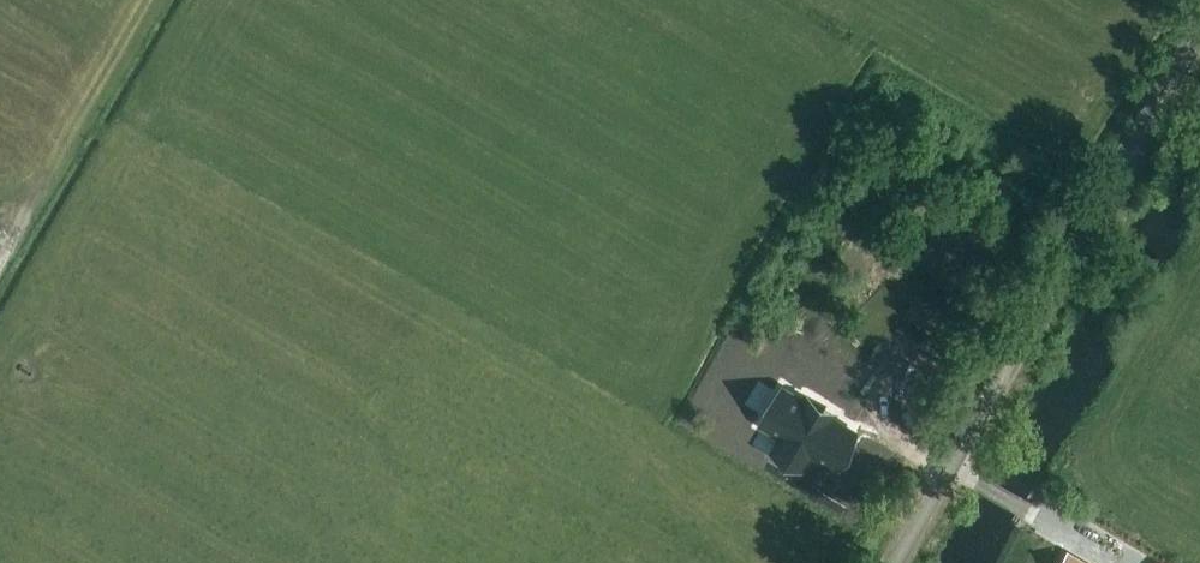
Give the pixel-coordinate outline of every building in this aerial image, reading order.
[(871,358),(879,363),(883,355),(876,351),(871,358)] [(785,391),(766,424),(784,435),(775,449),(801,465),(810,450),(835,466),(845,449),(844,448),(840,446),(849,431),(850,430),(830,417),(832,413),(806,398),(804,402),(785,391)] [(1061,562),(1085,562),(1067,553),(1061,562)]
